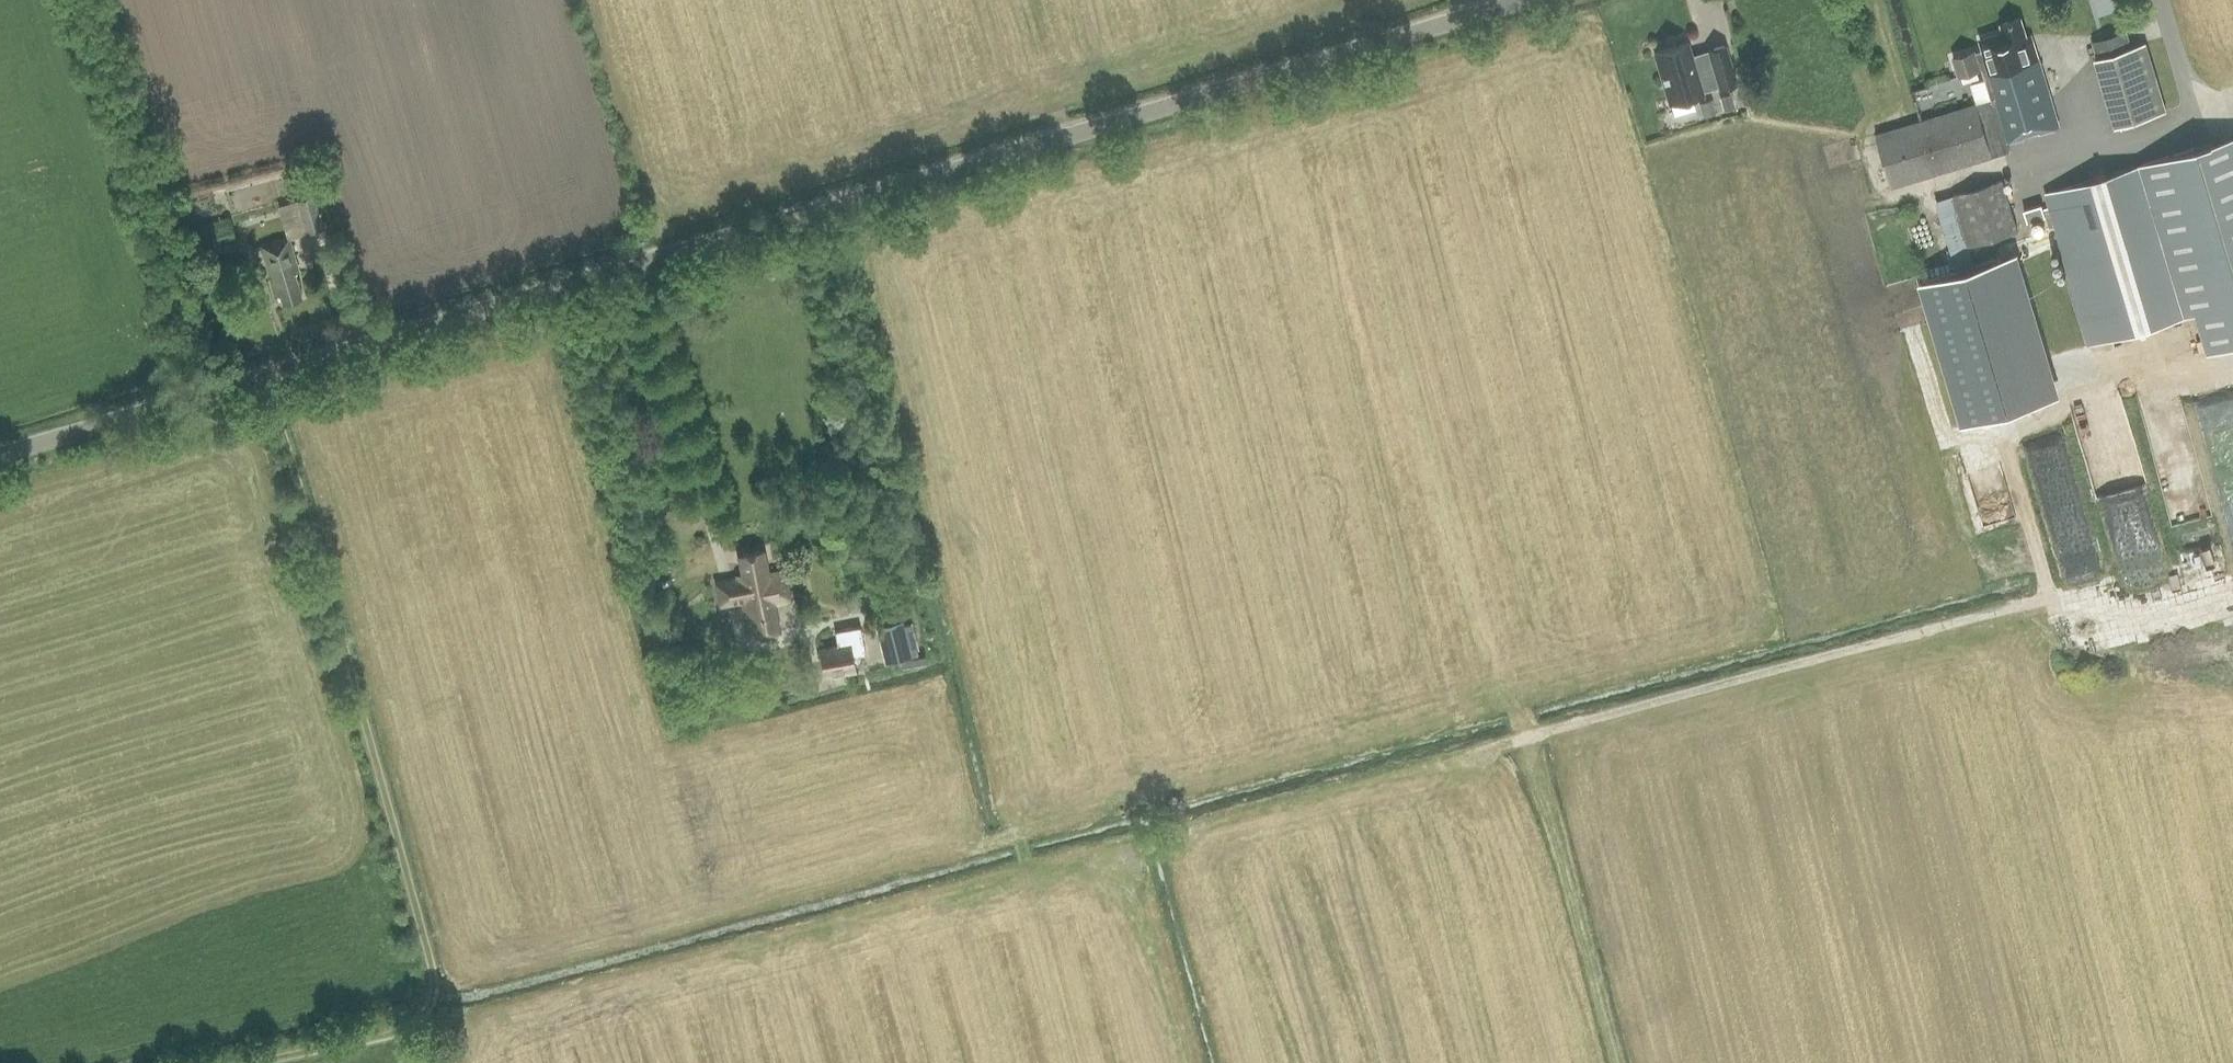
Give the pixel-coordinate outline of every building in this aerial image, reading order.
[(2118,9),(2116,0),(2095,0),(2099,15),(2118,9)] [(1984,51),(1954,59),(1959,76),(1984,68),(1993,99),(1975,104),(1990,156),(2010,150),(2007,141),(2058,126),(2030,35),(2026,36),(2020,17),(2002,23),(2004,31),(1980,38),(1984,51)] [(2132,46),(2128,30),(2092,41),(2097,57),(2095,57),(2116,126),(2166,111),(2146,43),(2132,46)] [(1693,57),(1689,42),(1655,52),(1670,102),(1704,92),(1703,91),(1720,86),(1720,87),(1737,82),(1726,44),(1709,49),(1710,52),(1693,57)] [(1733,94),(1722,98),(1726,110),(1737,107),(1733,94)] [(1974,104),(1876,133),(1892,186),(1990,156),(1974,104)] [(2211,351),(2232,344),(2232,137),(2046,193),(2091,344),(2199,312),(2211,351)] [(1970,247),(2018,231),(2002,180),(1954,195),(1970,247)] [(299,200),(308,232),(325,227),(315,195),(299,200)] [(290,237),(308,232),(299,200),(280,205),(290,237)] [(2041,207),(2023,212),(2026,224),(2044,218),(2041,207)] [(301,297),(295,271),(300,270),(292,238),(266,244),(275,278),(271,279),(275,296),(281,294),(283,301),(301,297)] [(2005,262),(1923,286),(1964,426),(2047,402),(2005,262)] [(769,571),(764,548),(739,553),(744,575),(714,581),(720,608),(744,603),(750,635),(780,629),(774,602),(791,598),(785,568),(769,571)] [(2063,558),(2072,591),(2105,581),(2095,548),(2063,558)] [(825,678),(857,672),(855,656),(867,654),(862,627),(836,632),(839,644),(820,647),(825,678)] [(889,663),(911,658),(903,627),(881,633),(889,663)]
